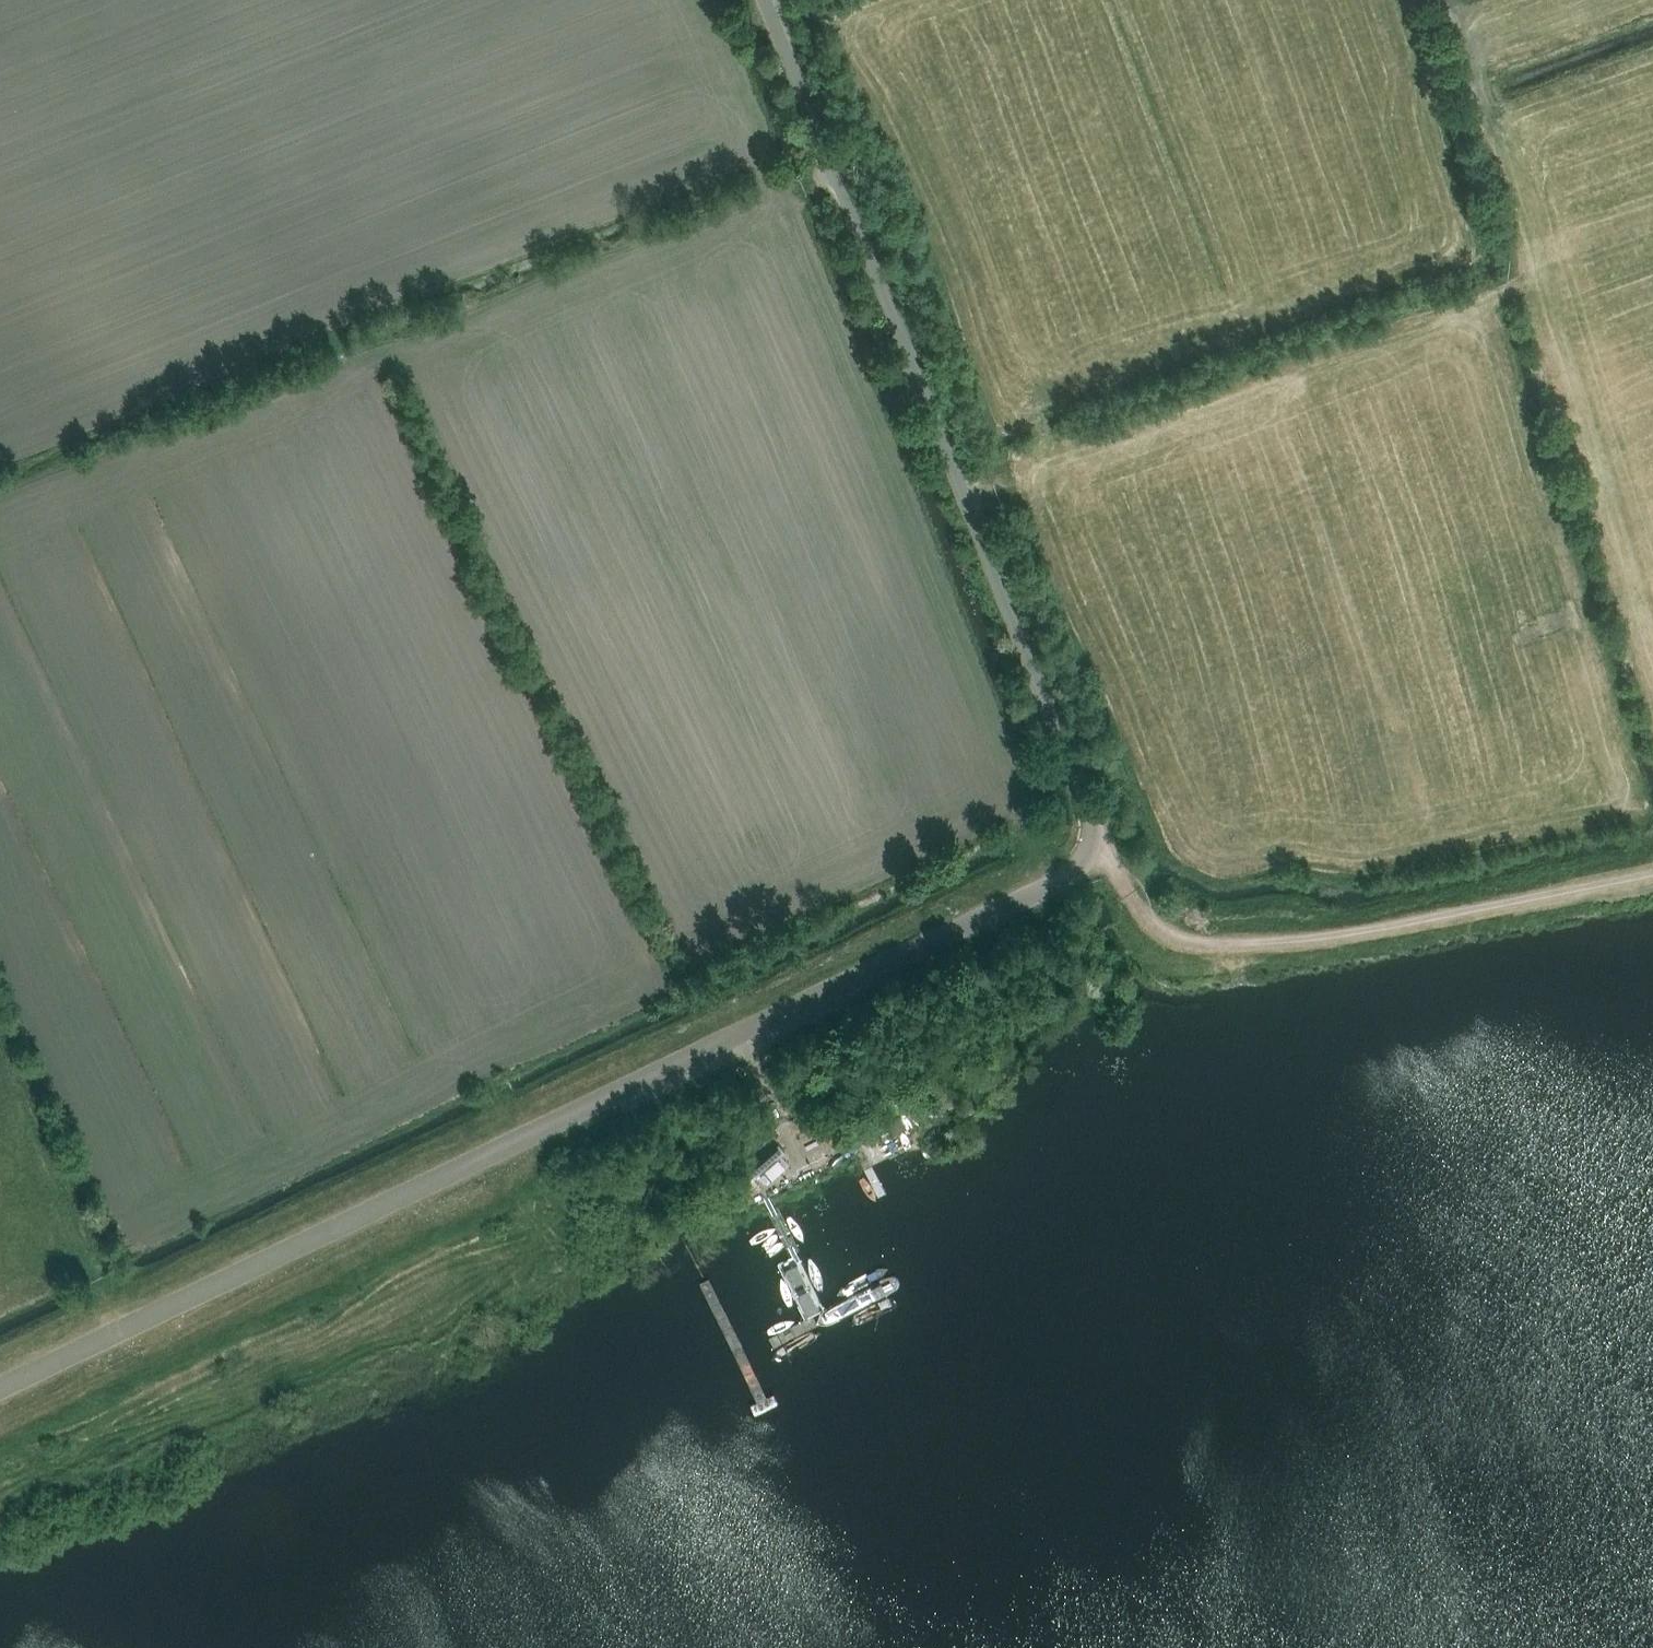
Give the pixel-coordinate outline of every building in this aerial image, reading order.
[(897,1133),(908,1127),(902,1115),(890,1122),(897,1133)]
